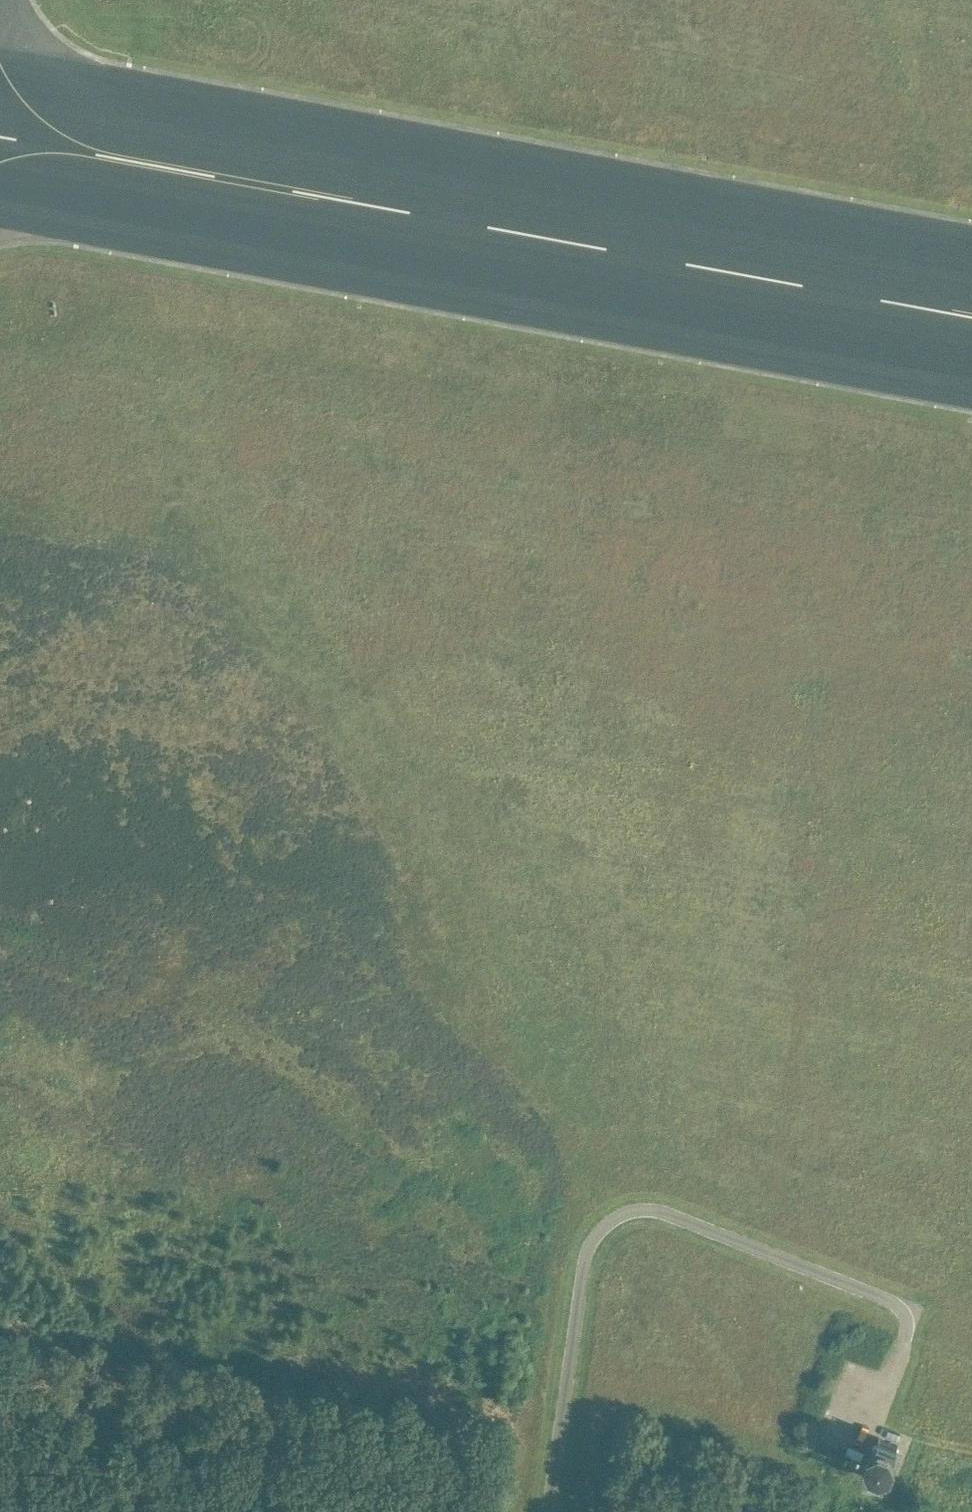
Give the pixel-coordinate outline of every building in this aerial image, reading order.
[(868,1463),(888,1471),(898,1444),(879,1436),(868,1463)] [(845,1454),(861,1460),(864,1452),(849,1445),(845,1454)] [(924,1496),(943,1504),(947,1494),(928,1486),(924,1496)]
